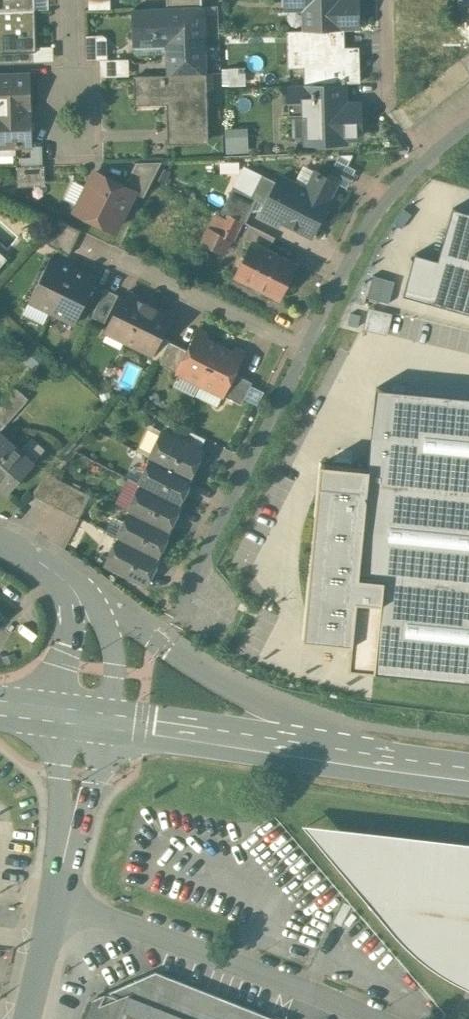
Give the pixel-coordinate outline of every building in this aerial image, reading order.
[(32,9),(32,0),(0,0),(0,10),(32,9)] [(287,4),(307,4),(308,30),(341,29),(356,28),(355,0),(287,0),(287,4)] [(201,6),(168,7),(133,8),(134,38),(167,37),(168,62),(203,61),(204,61),(202,6),(201,6)] [(0,10),(0,50),(33,48),(34,48),(32,9),(0,10)] [(308,30),(288,30),(290,84),(343,82),(358,82),(357,50),(342,50),(341,29),(308,30)] [(90,33),(90,56),(104,56),(104,74),(134,74),(134,56),(111,56),(111,33),(90,33)] [(0,50),(0,62),(34,60),(33,48),(0,50)] [(460,58),(468,69),(468,51),(460,58)] [(447,67),(462,86),(468,81),(468,69),(460,58),(447,67)] [(203,61),(169,62),(170,74),(203,73),(203,61)] [(229,83),(249,82),(248,65),(228,66),(229,83)] [(447,67),(435,77),(449,96),(462,86),(447,67)] [(0,73),(0,146),(31,145),(28,72),(0,73)] [(170,74),(136,75),(136,104),(169,103),(169,128),(205,127),(204,73),(203,73),(170,74)] [(435,77),(422,87),(436,106),(449,96),(435,77)] [(343,82),(290,84),(291,111),(292,111),(310,110),(310,135),(310,137),(359,135),(359,103),(344,104),(343,82)] [(411,125),(397,106),(390,111),(405,130),(411,125)] [(310,110),(292,111),(293,136),(310,135),(310,110)] [(230,151),(253,149),(252,125),(229,126),(230,151)] [(205,127),(169,128),(170,141),(206,140),(205,127)] [(162,160),(136,161),(124,185),(133,189),(133,191),(143,196),(162,160)] [(124,185),(95,171),(76,210),(78,211),(81,204),(96,212),(93,219),(114,229),(133,191),(133,189),(124,185)] [(336,182),(316,172),(306,191),(326,201),(336,182)] [(277,182),(262,174),(251,196),(257,199),(257,200),(266,205),(277,182)] [(306,191),(280,178),(277,182),(266,205),(264,209),(311,234),(327,202),(326,201),(306,191)] [(251,196),(233,187),(221,211),(228,214),(242,221),(245,222),(257,200),(257,199),(251,196)] [(402,228),(412,214),(404,208),(394,222),(402,228)] [(454,208),(439,260),(415,254),(404,294),(468,312),(468,212),(454,208)] [(216,213),(209,229),(218,234),(226,218),(216,213)] [(242,221),(228,214),(226,218),(218,234),(232,241),(242,221)] [(275,237),(249,224),(242,238),(252,243),(268,251),(275,237)] [(268,251),(252,243),(236,275),(279,297),(295,265),(268,251)] [(51,256),(29,300),(51,312),(74,267),(51,256)] [(74,267),(51,312),(74,323),(97,279),(74,267)] [(389,302),(395,280),(373,275),(368,296),(389,302)] [(105,289),(91,316),(104,323),(118,295),(105,289)] [(169,314),(129,295),(123,309),(118,306),(109,325),(127,334),(124,339),(150,352),(169,314)] [(392,313),(369,307),(364,329),(387,334),(392,313)] [(176,372),(175,372),(199,384),(218,346),(208,341),(205,332),(197,328),(186,350),(176,372)] [(169,341),(158,363),(176,372),(186,350),(169,341)] [(218,346),(199,384),(223,396),(234,374),(245,352),(237,348),(229,351),(218,346)] [(251,382),(234,374),(223,395),(241,404),(251,382)] [(0,406),(0,422),(4,426),(28,399),(16,388),(0,406)] [(377,388),(370,467),(321,463),(304,638),(352,642),(350,669),(468,680),(468,397),(377,388)] [(205,438),(176,424),(171,435),(200,449),(205,438)] [(171,435),(162,430),(153,447),(159,450),(154,459),(154,460),(190,477),(203,451),(200,449),(171,435)] [(0,436),(0,484),(8,491),(9,490),(4,486),(15,474),(19,478),(32,464),(0,436)] [(190,477),(154,460),(154,459),(151,457),(143,473),(148,476),(143,485),(143,486),(179,504),(179,503),(192,478),(190,477)] [(48,473),(30,494),(47,502),(58,479),(48,473)] [(58,479),(47,502),(58,507),(69,484),(58,479)] [(69,484),(58,507),(68,512),(80,489),(69,484)] [(179,504),(143,486),(143,485),(140,484),(132,500),(137,503),(133,512),(132,513),(168,531),(169,530),(181,504),(179,503),(179,504)] [(91,495),(80,489),(68,512),(79,518),(91,495)] [(168,531),(132,513),(133,512),(129,510),(121,526),(126,529),(122,538),(121,539),(157,557),(158,556),(170,531),(169,530),(168,531)] [(157,557),(121,539),(122,538),(118,536),(110,553),(115,556),(110,567),(146,584),(160,557),(158,556),(157,557)] [(304,823),(374,907),(400,936),(418,955),(445,973),(468,986),(468,842),(304,823)] [(156,973),(93,1001),(85,1018),(271,1018),(156,973)]
